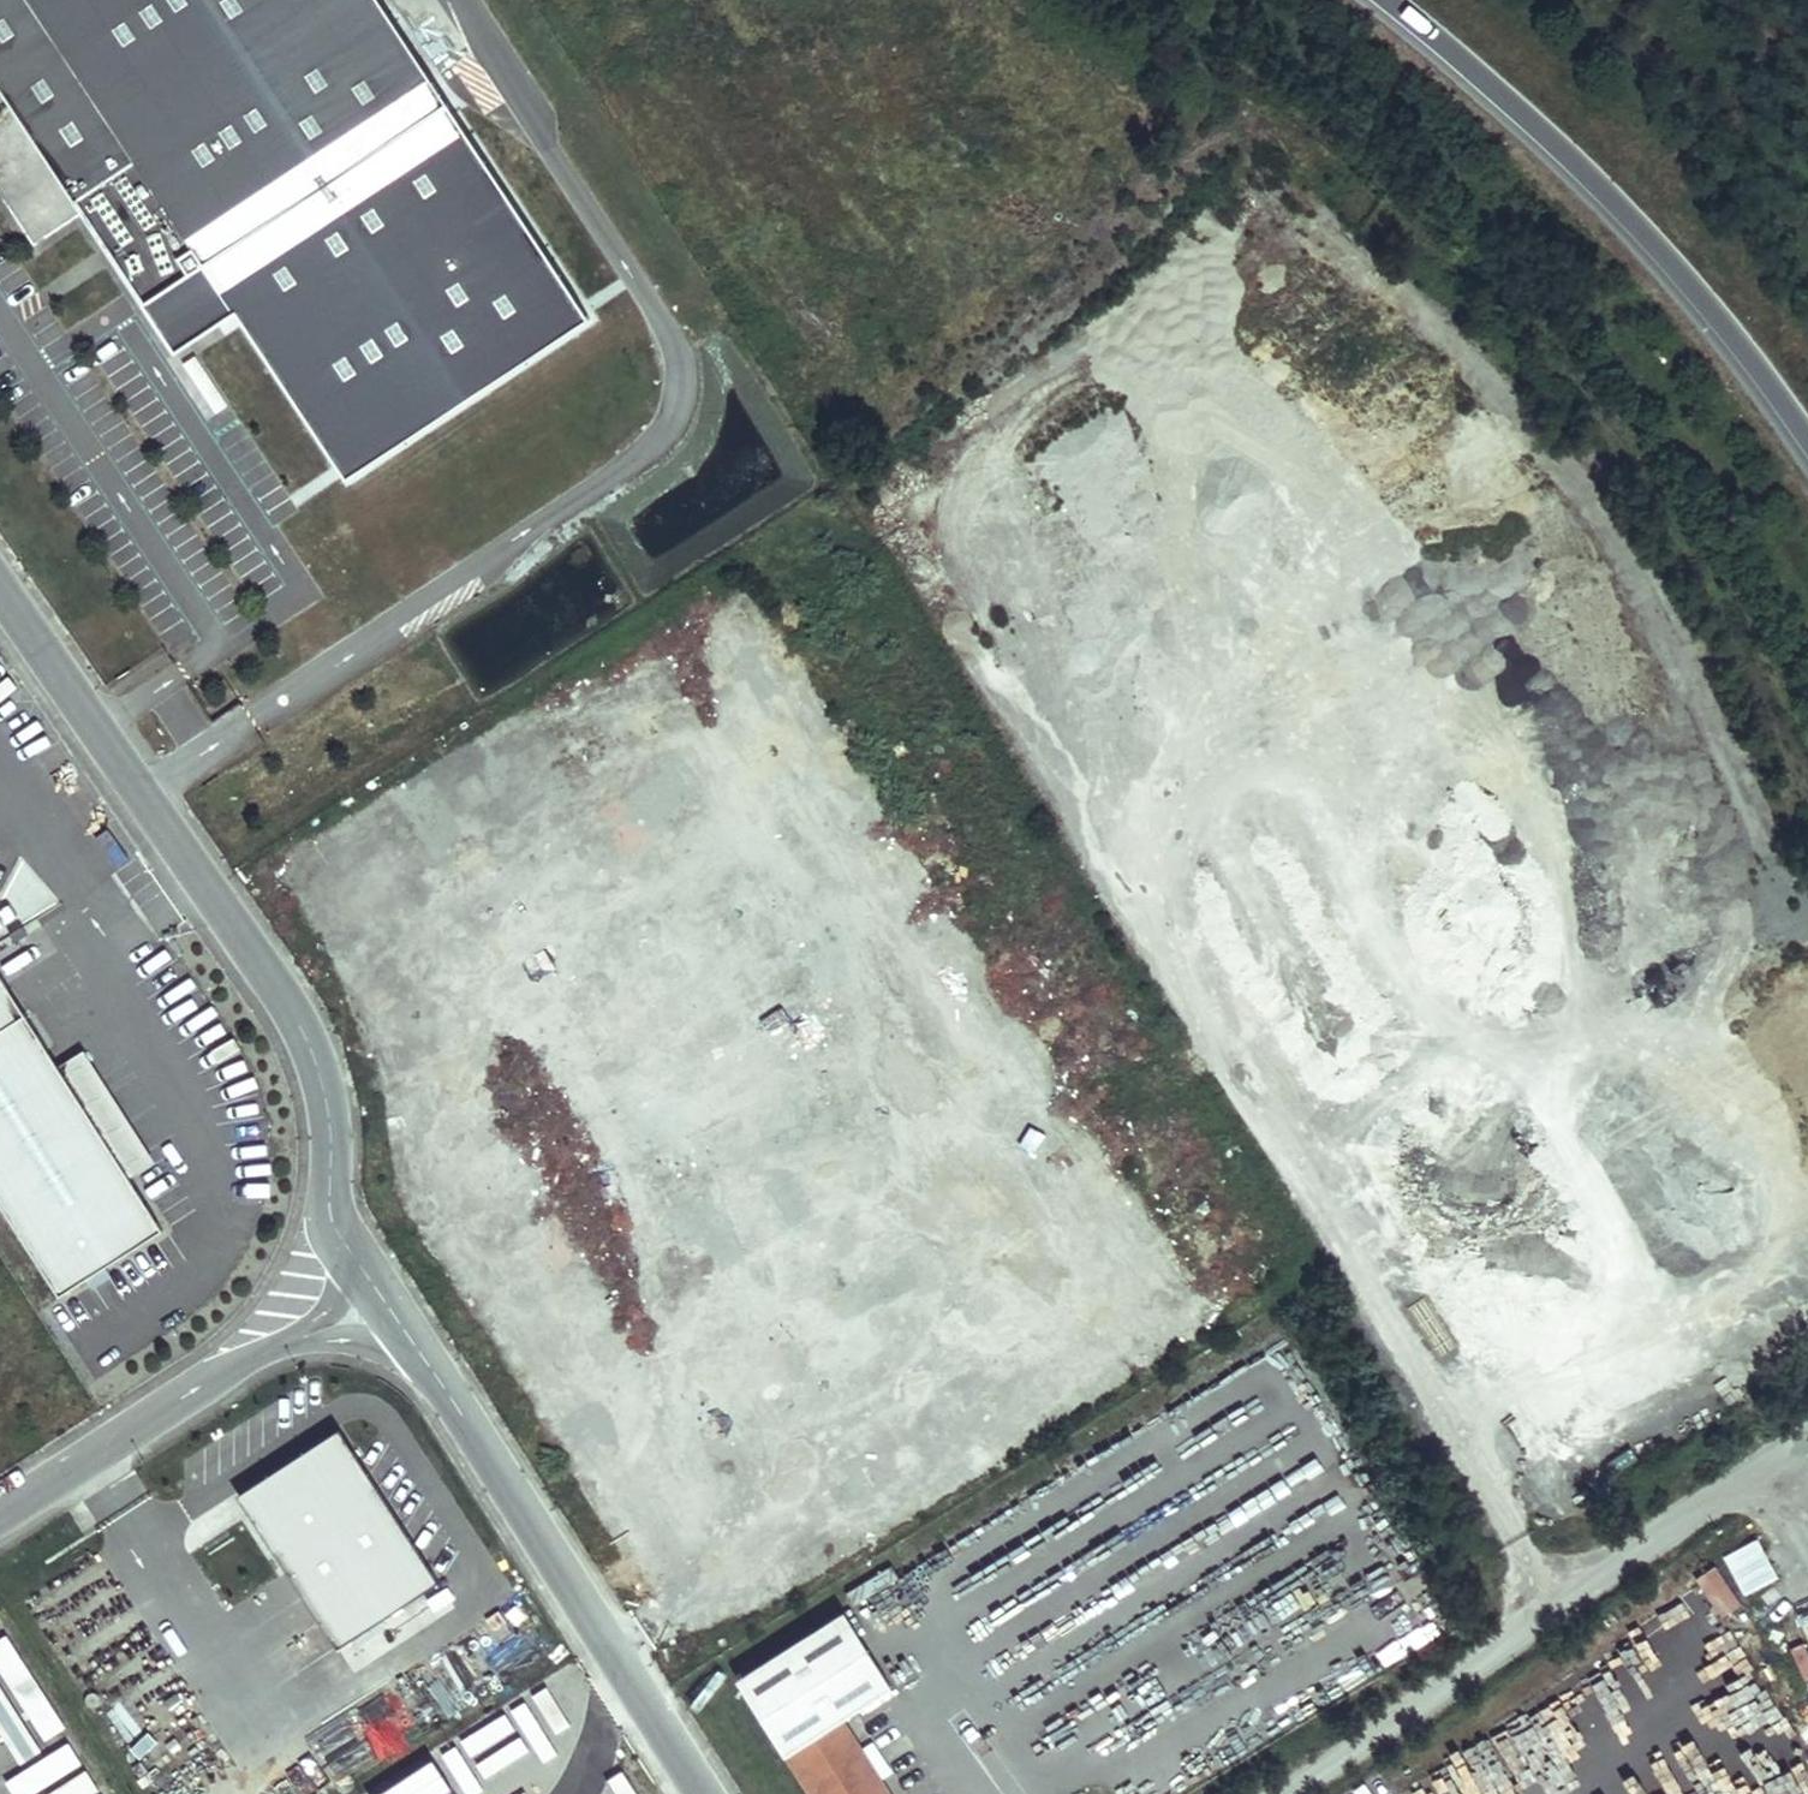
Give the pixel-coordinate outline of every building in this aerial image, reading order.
[(449,104),(380,0),(0,0),(0,192),(15,216),(64,183),(144,304),(449,104)] [(61,1295),(86,1279),(105,1267),(163,1230),(26,1015),(0,1031),(0,1200),(61,1295)] [(105,1267),(86,1279),(92,1289),(112,1277),(105,1267)] [(239,1497),(333,1653),(437,1591),(342,1435),(239,1497)] [(1722,1558),(1743,1598),(1778,1579),(1756,1540),(1722,1558)] [(842,1612),(737,1679),(811,1793),(888,1793),(841,1722),(892,1689),(842,1612)]
